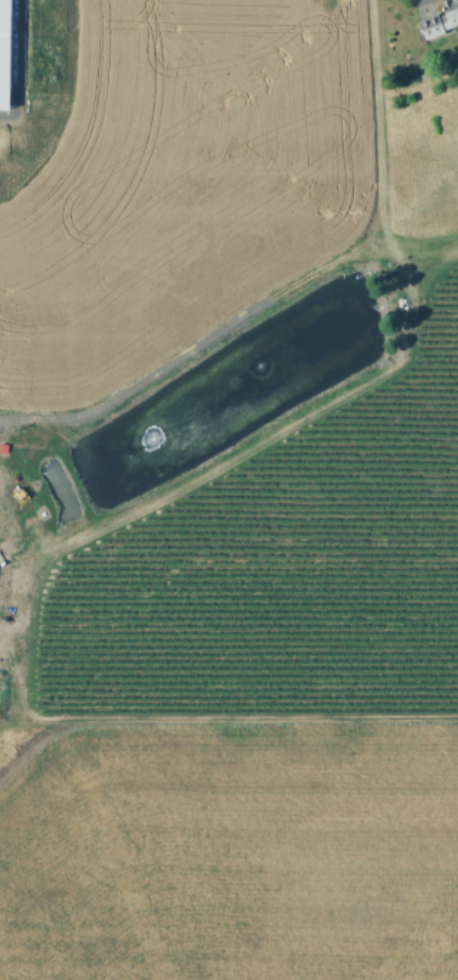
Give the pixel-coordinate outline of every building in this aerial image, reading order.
[(9,109),(0,109),(0,0),(11,0),(9,109)] [(447,13),(443,0),(457,0),(457,25),(445,30),(446,32),(428,39),(420,20),(440,13),(441,15),(447,13)]
